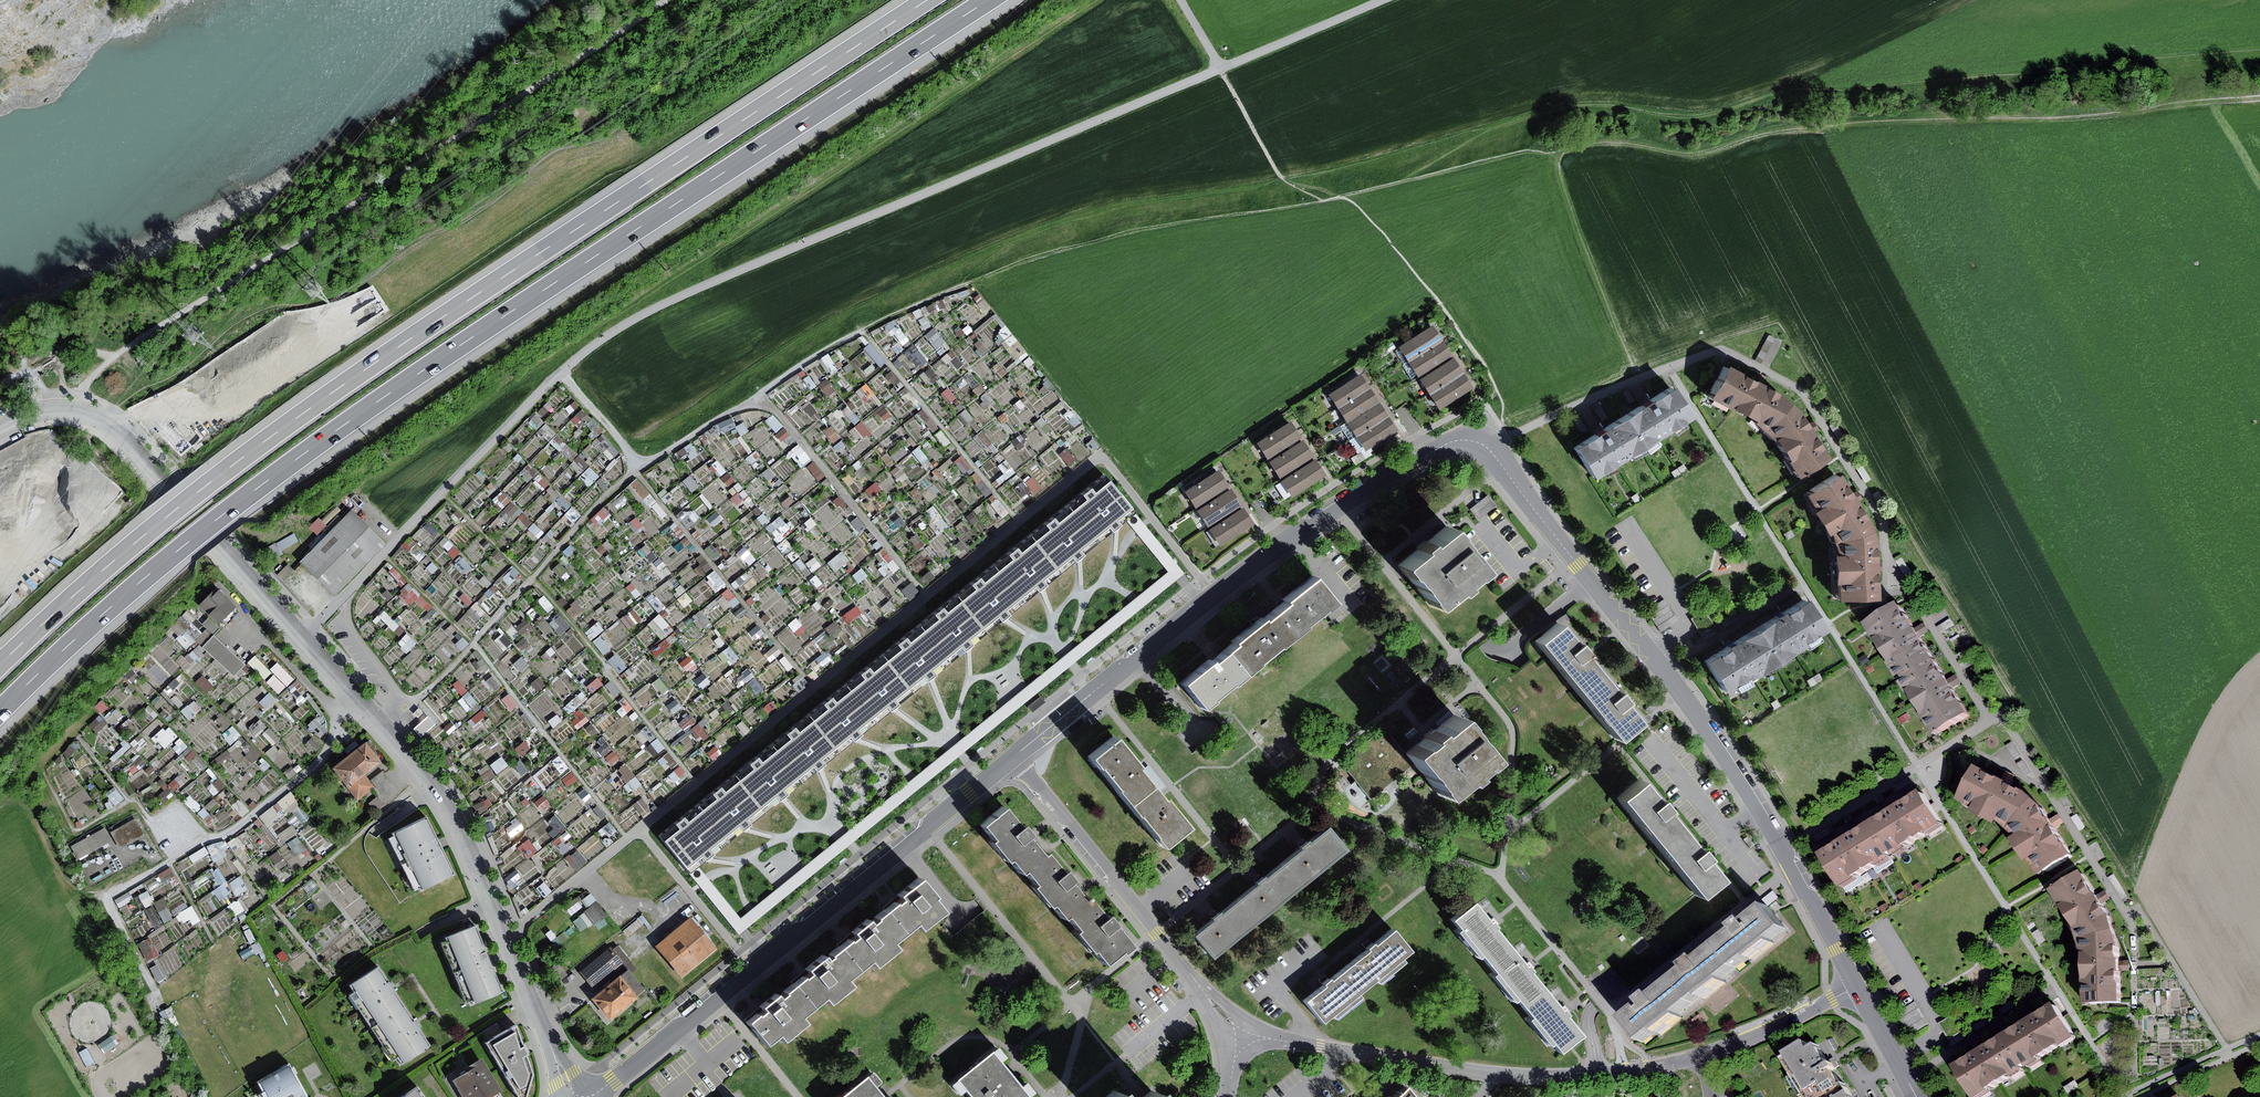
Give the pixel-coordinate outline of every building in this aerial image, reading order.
[(1435,326),(1400,349),(1409,362),(1444,340),(1435,326)] [(1767,334),(1753,360),(1759,363),(1773,338),(1767,334)] [(1454,356),(1444,340),(1409,362),(1417,375),(1419,378),(1454,356)] [(1405,365),(1409,362),(1400,349),(1396,351),(1405,365)] [(1455,358),(1421,380),(1431,395),(1465,373),(1455,358)] [(1417,375),(1409,362),(1405,365),(1403,366),(1412,379),(1417,375)] [(1757,430),(1783,401),(1771,390),(1756,383),(1719,364),(1703,397),(1748,419),(1747,421),(1757,430)] [(1475,389),(1465,373),(1431,395),(1434,400),(1440,411),(1475,389)] [(1362,374),(1330,395),(1339,409),(1371,388),(1362,374)] [(1669,387),(1619,417),(1637,446),(1687,416),(1669,387)] [(1371,388),(1339,409),(1348,422),(1380,402),(1371,388)] [(1794,412),(1783,401),(1757,430),(1765,436),(1791,476),(1822,456),(1806,432),(1794,412)] [(1820,401),(1814,404),(1819,412),(1825,409),(1820,401)] [(1380,402),(1348,422),(1357,437),(1389,416),(1380,402)] [(572,417),(580,425),(591,415),(583,407),(572,417)] [(1395,425),(1389,416),(1357,437),(1365,449),(1367,452),(1399,431),(1395,425)] [(1619,417),(1570,445),(1588,475),(1637,446),(1619,417)] [(1833,421),(1827,425),(1837,440),(1843,437),(1833,421)] [(1292,422),(1259,444),(1270,460),(1303,438),(1292,422)] [(1357,437),(1348,422),(1341,426),(1350,441),(1357,437)] [(607,457),(617,453),(609,433),(599,437),(607,457)] [(1365,449),(1357,437),(1350,441),(1358,454),(1365,449)] [(1305,441),(1271,462),(1282,479),(1315,458),(1305,441)] [(1318,459),(1283,481),(1292,495),(1294,498),(1328,476),(1318,459)] [(1859,462),(1852,466),(1863,482),(1869,478),(1859,462)] [(1680,463),(1669,471),(1673,478),(1685,470),(1680,463)] [(588,483),(599,476),(592,465),(581,472),(588,483)] [(1220,470),(1186,492),(1198,509),(1231,487),(1220,470)] [(1827,542),(1865,529),(1861,517),(1853,505),(1833,471),(1797,494),(1805,508),(1802,510),(1818,534),(1823,532),(1827,542)] [(1105,472),(1068,502),(1099,540),(1116,526),(1136,510),(1105,472)] [(629,483),(659,519),(667,512),(637,476),(629,483)] [(1292,495),(1283,481),(1276,485),(1285,500),(1292,495)] [(1233,489),(1199,511),(1199,512),(1207,524),(1209,527),(1243,506),(1233,489)] [(1882,499),(1877,490),(1871,494),(1876,503),(1882,499)] [(1634,492),(1628,496),(1633,502),(1639,498),(1634,492)] [(1068,502),(1031,533),(1062,570),(1079,557),(1099,540),(1068,502)] [(1245,508),(1211,529),(1211,530),(1220,544),(1222,546),(1256,525),(1249,515),(1245,508)] [(386,544),(350,510),(301,561),(336,595),(386,544)] [(1207,524),(1199,512),(1192,516),(1200,529),(1207,524)] [(780,515),(767,525),(779,539),(792,529),(780,515)] [(1137,516),(1128,523),(1168,572),(741,919),(701,870),(692,877),(740,935),(1184,574),(1137,516)] [(319,518),(310,527),(318,535),(327,526),(319,518)] [(1419,550),(1399,566),(1407,576),(1409,575),(1428,597),(1426,598),(1434,608),(1454,592),(1456,594),(1466,587),(1464,585),(1472,578),(1473,579),(1484,570),(1468,550),(1467,552),(1461,545),(1462,544),(1456,536),(1457,535),(1450,526),(1428,544),(1426,541),(1417,548),(1419,550)] [(1788,529),(1782,533),(1785,539),(1792,535),(1788,529)] [(1868,539),(1865,529),(1827,542),(1830,553),(1825,553),(1826,582),(1830,581),(1831,599),(1869,597),(1868,568),(1868,539)] [(1220,544),(1211,530),(1207,533),(1216,547),(1220,544)] [(276,543),(265,549),(272,561),(284,554),(282,551),(299,541),(294,533),(276,544),(276,543)] [(1031,533),(994,563),(1025,601),(1041,587),(1062,570),(1031,533)] [(1901,555),(1894,559),(1908,581),(1914,577),(1901,555)] [(994,563),(956,593),(987,631),(1005,617),(1025,601),(994,563)] [(289,564),(278,575),(283,581),(295,571),(289,564)] [(1335,601),(1314,575),(1284,599),(1285,601),(1281,604),(1271,612),(1290,635),(1305,623),(1304,622),(1323,607),(1324,609),(1335,601)] [(1780,584),(1767,592),(1770,598),(1783,590),(1780,584)] [(1624,587),(1620,590),(1631,604),(1635,601),(1624,587)] [(221,624),(238,607),(218,588),(201,605),(221,624)] [(956,593),(919,623),(950,661),(968,646),(987,631),(956,593)] [(1760,597),(1746,604),(1749,610),(1763,602),(1760,597)] [(1802,597),(1751,629),(1770,660),(1821,629),(1802,597)] [(1662,598),(1645,609),(1660,631),(1677,619),(1662,598)] [(1940,602),(1926,610),(1930,615),(1943,607),(1940,602)] [(1867,626),(1901,680),(1934,659),(1918,635),(1899,605),(1867,626)] [(384,610),(379,615),(399,633),(404,627),(384,610)] [(652,618),(664,637),(674,630),(662,611),(652,618)] [(1290,635),(1271,612),(1263,619),(1261,617),(1255,622),(1232,641),(1235,644),(1226,651),(1244,674),(1259,663),(1257,660),(1277,644),(1278,645),(1290,635)] [(1733,615),(1719,622),(1722,627),(1736,620),(1733,615)] [(208,618),(202,625),(214,635),(220,629),(208,618)] [(1949,619),(1937,627),(1940,632),(1953,624),(1949,619)] [(1551,622),(1529,641),(1540,654),(1573,693),(1596,673),(1578,652),(1580,650),(1575,644),(1570,638),(1566,640),(1551,622)] [(919,623),(882,653),(913,691),(930,677),(950,661),(919,623)] [(1712,627),(1699,635),(1702,640),(1715,632),(1712,627)] [(1751,629),(1701,660),(1720,691),(1770,660),(1751,629)] [(215,636),(204,647),(235,676),(246,664),(215,636)] [(1210,658),(1180,682),(1202,709),(1207,705),(1213,700),(1212,698),(1230,683),(1231,685),(1244,674),(1226,651),(1215,660),(1213,662),(1210,658)] [(248,660),(266,679),(274,672),(255,653),(248,660)] [(882,653),(845,683),(876,721),(893,707),(913,691),(882,653)] [(1626,653),(1622,656),(1632,668),(1636,664),(1626,653)] [(1865,654),(1858,658),(1862,665),(1869,661),(1865,654)] [(1974,656),(1961,663),(1964,670),(1978,663),(1974,656)] [(1950,686),(1934,659),(1901,680),(1936,736),(1969,715),(1950,686)] [(275,673),(267,679),(278,692),(294,678),(279,660),(270,667),(275,673)] [(1870,664),(1865,668),(1868,673),(1874,670),(1870,664)] [(1816,672),(1804,680),(1809,687),(1821,679),(1816,672)] [(1609,689),(1596,673),(1573,693),(1610,738),(1633,719),(1618,701),(1621,699),(1616,693),(1611,688),(1609,689)] [(1983,673),(1971,681),(1975,687),(1987,679),(1983,673)] [(845,683),(808,714),(839,751),(856,737),(876,721),(845,683)] [(1778,705),(1774,699),(1769,702),(1773,708),(1778,705)] [(1654,700),(1644,709),(1649,714),(1659,705),(1654,700)] [(1460,704),(1456,707),(1467,720),(1471,717),(1460,704)] [(422,712),(417,707),(412,713),(417,717),(422,712)] [(1907,713),(1898,718),(1901,724),(1911,719),(1907,713)] [(808,714),(771,744),(802,782),(819,767),(839,751),(808,714)] [(1454,714),(1405,754),(1414,764),(1439,796),(1488,756),(1454,714)] [(154,735),(164,747),(179,735),(169,723),(154,735)] [(700,723),(692,727),(699,740),(707,736),(700,723)] [(1413,727),(1404,734),(1409,740),(1418,732),(1413,727)] [(1385,729),(1342,764),(1371,799),(1414,764),(1405,754),(1385,729)] [(1115,791),(1126,805),(1150,785),(1136,768),(1138,767),(1130,757),(1114,736),(1088,757),(1097,768),(1098,767),(1116,789),(1115,791)] [(383,761),(367,742),(333,768),(359,800),(374,787),(370,781),(365,776),(383,761)] [(2011,742),(2005,746),(2014,758),(2019,755),(2011,742)] [(771,744),(734,774),(765,812),(783,797),(802,782),(771,744)] [(670,750),(660,755),(667,769),(677,764),(670,750)] [(2022,760),(2017,764),(2025,776),(2031,773),(2022,760)] [(613,770),(626,792),(641,784),(627,762),(613,770)] [(1997,822),(2008,829),(2034,799),(2025,792),(1976,766),(1958,801),(1972,808),(1970,813),(1995,825),(1997,822)] [(568,784),(577,778),(572,771),(563,778),(568,784)] [(734,774),(696,804),(727,842),(746,827),(765,812),(734,774)] [(966,774),(954,784),(957,788),(969,779),(966,774)] [(1653,847),(1676,828),(1660,809),(1662,808),(1657,802),(1652,797),(1650,798),(1635,779),(1613,797),(1653,847)] [(1161,799),(1150,785),(1126,805),(1135,816),(1137,814),(1155,836),(1153,838),(1161,847),(1186,827),(1163,798),(1161,799)] [(268,825),(300,802),(292,790),(260,814),(268,825)] [(1921,790),(1872,821),(1891,852),(1894,856),(1905,849),(1904,846),(1926,832),(1928,836),(1944,826),(1921,790)] [(2063,793),(2058,796),(2066,809),(2071,806),(2063,793)] [(2042,807),(2034,799),(2008,829),(2015,837),(2010,840),(2026,863),(2029,860),(2039,876),(2072,856),(2042,807)] [(696,804),(659,834),(690,872),(708,857),(727,842),(696,804)] [(1007,861),(1018,874),(1022,872),(1040,856),(1026,839),(1030,836),(1021,826),(1017,829),(1001,810),(981,826),(992,840),(988,843),(1005,863),(1007,861)] [(2077,814),(2071,818),(2079,831),(2085,827),(2077,814)] [(968,816),(957,826),(960,830),(972,820),(968,816)] [(113,829),(119,843),(144,831),(137,817),(113,829)] [(439,842),(426,817),(392,834),(394,837),(389,839),(414,890),(420,887),(421,890),(454,874),(439,842)] [(1872,821),(1819,854),(1841,889),(1857,878),(1856,876),(1875,864),(1877,868),(1890,859),(1887,854),(1891,852),(1872,821)] [(512,835),(523,829),(519,822),(508,827),(512,835)] [(107,827),(71,842),(77,856),(113,841),(107,827)] [(1299,849),(1284,862),(1301,884),(1344,849),(1327,828),(1308,843),(1306,840),(1302,843),(1297,847),(1299,849)] [(1676,828),(1653,847),(1694,897),(1717,878),(1699,857),(1701,855),(1697,850),(1692,845),(1690,846),(1676,828)] [(299,835),(288,841),(297,855),(307,849),(299,835)] [(1746,835),(1742,838),(1749,848),(1753,845),(1746,835)] [(519,844),(526,857),(538,851),(531,837),(519,844)] [(1983,845),(1978,849),(1984,855),(1988,850),(1983,845)] [(279,850),(262,861),(270,875),(288,863),(279,850)] [(1043,854),(1040,856),(1022,872),(1033,886),(1030,889),(1046,909),(1050,906),(1061,919),(1064,917),(1083,901),(1069,885),(1072,882),(1064,872),(1060,874),(1043,854)] [(1962,855),(1955,860),(1958,864),(1965,860),(1962,855)] [(1254,882),(1256,884),(1242,895),(1237,900),(1255,921),(1301,884),(1284,862),(1282,864),(1264,878),(1262,875),(1258,879),(1254,882)] [(219,866),(209,872),(223,897),(234,891),(219,866)] [(2079,941),(2114,930),(2110,915),(2101,902),(2082,872),(2051,890),(2075,928),(2079,941)] [(230,880),(236,894),(248,888),(242,874),(230,880)] [(2114,874),(2107,878),(2122,902),(2129,898),(2114,874)] [(901,899),(885,911),(903,932),(914,922),(920,930),(943,911),(932,898),(935,895),(920,877),(898,895),(901,899)] [(1920,882),(1913,886),(1916,891),(1923,887),(1920,882)] [(140,893),(145,906),(154,903),(149,890),(140,893)] [(1773,890),(1762,899),(1768,905),(1778,897),(1773,890)] [(584,931),(607,910),(589,891),(581,898),(588,906),(573,920),(584,931)] [(1903,892),(1897,895),(1901,901),(1907,897),(1903,892)] [(153,926),(173,918),(166,898),(146,906),(153,926)] [(1086,898),(1083,901),(1064,917),(1076,931),(1073,934),(1088,952),(1091,950),(1102,963),(1117,951),(1120,955),(1128,948),(1113,929),(1115,927),(1106,916),(1103,919),(1086,898)] [(1255,921),(1237,900),(1220,913),(1218,911),(1213,914),(1209,918),(1211,920),(1192,935),(1211,957),(1255,921)] [(1488,964),(1508,947),(1491,926),(1493,924),(1491,922),(1489,919),(1487,920),(1471,901),(1449,919),(1457,928),(1453,930),(1475,957),(1479,954),(1488,964)] [(1886,903),(1879,907),(1882,912),(1889,908),(1886,903)] [(178,913),(184,923),(199,915),(193,904),(178,913)] [(1734,931),(1717,945),(1736,968),(1750,957),(1753,960),(1773,943),(1771,941),(1785,929),(1766,906),(1746,923),(1743,919),(1732,928),(1734,931)] [(891,942),(903,932),(885,911),(871,923),(868,919),(852,932),(854,936),(839,949),(856,970),(868,960),(874,967),(896,949),(891,942)] [(716,949),(691,918),(656,946),(682,977),(716,949)] [(477,925),(445,938),(447,942),(443,943),(466,1003),(470,1001),(471,1005),(503,992),(477,925)] [(1367,950),(1351,963),(1368,983),(1375,978),(1377,982),(1403,960),(1401,958),(1410,951),(1392,929),(1374,945),(1372,942),(1369,945),(1365,948),(1367,950)] [(2038,929),(2032,933),(2039,944),(2045,940),(2038,929)] [(2114,930),(2079,941),(2083,954),(2084,1003),(2121,1002),(2120,966),(2119,946),(2114,930)] [(148,959),(159,954),(150,936),(139,942),(148,959)] [(618,945),(613,949),(623,962),(629,970),(634,975),(639,970),(618,945)] [(1687,970),(1673,981),(1692,1004),(1701,996),(1703,999),(1724,983),(1721,980),(1736,968),(1717,945),(1697,961),(1696,959),(1685,968),(1687,970)] [(611,947),(580,972),(593,987),(623,962),(613,949),(611,947)] [(1522,964),(1508,947),(1488,964),(1493,971),(1489,974),(1511,1001),(1514,998),(1521,1006),(1542,989),(1527,971),(1529,969),(1526,965),(1524,962),(1522,964)] [(845,979),(856,970),(839,949),(826,959),(823,956),(806,970),(809,973),(793,986),(810,1007),(822,997),(828,1004),(851,986),(845,979)] [(568,975),(557,962),(550,968),(561,980),(568,975)] [(1368,983),(1351,963),(1330,980),(1328,977),(1325,980),(1321,983),(1323,985),(1305,1000),(1317,1015),(1322,1021),(1330,1014),(1333,1018),(1360,996),(1357,993),(1368,983)] [(370,1029),(403,1007),(392,989),(377,967),(350,985),(354,992),(348,996),(370,1029)] [(2166,968),(2137,970),(2138,976),(2167,975),(2166,968)] [(629,970),(621,977),(638,997),(647,990),(634,975),(629,970)] [(638,997),(621,977),(593,1000),(610,1021),(638,998),(638,997)] [(1692,1004),(1673,981),(1653,998),(1651,995),(1641,1002),(1643,1005),(1624,1020),(1643,1043),(1657,1032),(1660,1035),(1681,1018),(1678,1015),(1692,1004)] [(798,1016),(810,1007),(793,986),(779,997),(776,993),(759,1007),(762,1010),(747,1022),(765,1044),(776,1034),(782,1041),(804,1023),(798,1016)] [(2034,987),(2022,994),(2025,999),(2037,993),(2034,987)] [(1558,1009),(1542,989),(1521,1006),(1529,1016),(1526,1019),(1547,1044),(1550,1042),(1558,1051),(1579,1034),(1562,1014),(1564,1012),(1562,1010),(1560,1007),(1558,1009)] [(2011,1001),(1999,1009),(2002,1015),(2015,1007),(2011,1001)] [(1915,1002),(1898,1012),(1911,1034),(1928,1023),(1915,1002)] [(2055,1003),(2005,1035),(2025,1065),(2027,1070),(2039,1062),(2037,1059),(2059,1045),(2061,1049),(2077,1039),(2055,1003)] [(403,1007),(370,1029),(392,1062),(397,1058),(402,1065),(430,1047),(414,1023),(403,1007)] [(170,1008),(160,1013),(164,1022),(174,1017),(170,1008)] [(1985,1018),(1971,1026),(1975,1032),(1988,1024),(1985,1018)] [(177,1020),(171,1023),(177,1034),(183,1030),(177,1020)] [(485,1042),(518,1096),(526,1096),(533,1074),(527,1056),(529,1054),(523,1046),(516,1025),(485,1042)] [(1962,1032),(1950,1040),(1953,1045),(1966,1038),(1962,1032)] [(1953,1067),(1972,1096),(1982,1096),(1991,1092),(1989,1089),(2008,1077),(2011,1081),(2024,1072),(2021,1068),(2025,1065),(2005,1035),(1953,1067)] [(108,1039),(99,1045),(105,1053),(118,1044),(112,1036),(108,1039)] [(1834,1037),(1827,1041),(1832,1051),(1839,1047),(1834,1037)] [(1785,1053),(1787,1057),(1784,1059),(1795,1076),(1792,1078),(1803,1096),(1807,1094),(1808,1096),(1840,1096),(1850,1091),(1845,1084),(1843,1085),(1833,1070),(1836,1068),(1831,1060),(1828,1062),(1816,1043),(1809,1048),(1805,1041),(1785,1053)] [(950,1084),(958,1094),(964,1089),(970,1096),(1030,1096),(1034,1093),(1025,1082),(1019,1087),(998,1061),(1003,1056),(996,1047),(950,1084)] [(87,1049),(79,1053),(87,1067),(94,1063),(87,1049)] [(484,1058),(465,1069),(467,1073),(456,1080),(466,1096),(494,1096),(500,1093),(504,1091),(484,1058)] [(288,1067),(259,1083),(264,1091),(260,1093),(262,1096),(305,1096),(288,1067)] [(872,1072),(840,1096),(882,1096),(874,1087),(880,1082),(872,1072)] [(2074,1080),(2063,1087),(2067,1094),(2079,1087),(2074,1080)] [(1399,1086),(1386,1096),(1409,1096),(1399,1086)] [(416,1087),(402,1096),(423,1096),(416,1087)] [(1104,1096),(1122,1096),(1115,1088),(1104,1096)]
